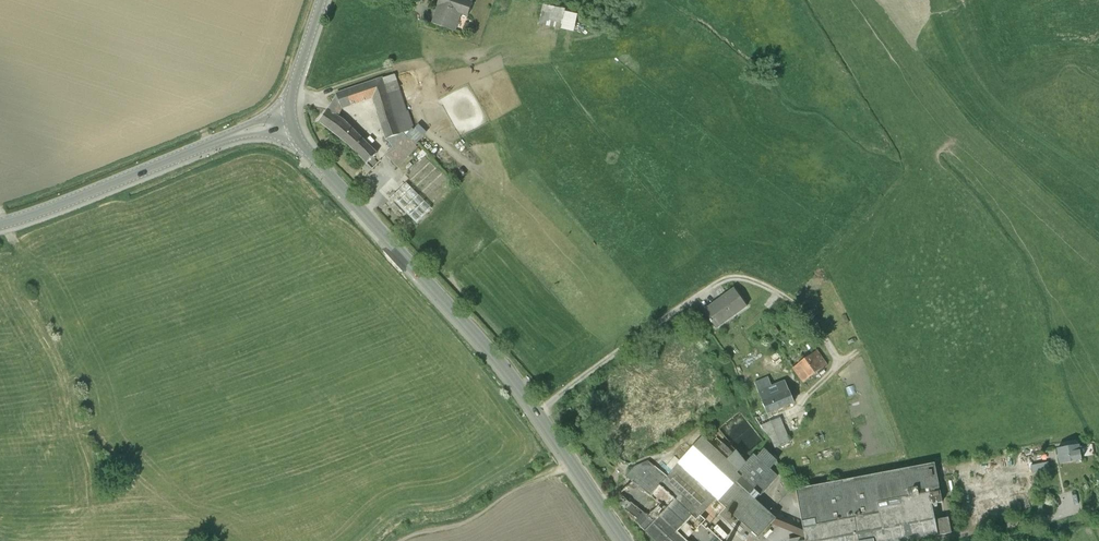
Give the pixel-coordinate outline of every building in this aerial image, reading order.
[(431,23),(452,31),(458,13),(467,16),(472,3),(465,0),(439,0),(431,23)] [(543,2),(538,22),(559,28),(564,8),(543,2)] [(395,75),(381,80),(399,134),(403,133),(413,130),(395,75)] [(386,139),(399,134),(381,80),(337,94),(342,108),(372,98),(386,139)] [(376,153),(344,120),(337,116),(342,108),(337,94),(326,113),(319,122),(347,144),(366,163),(376,153)] [(417,149),(403,133),(399,134),(386,139),(394,147),(386,154),(398,167),(417,149)] [(406,181),(390,196),(417,223),(432,207),(406,181)] [(735,289),(705,311),(718,329),(748,307),(735,289)] [(794,369),(803,382),(827,365),(817,352),(794,369)] [(776,448),(790,442),(776,410),(784,406),(785,407),(794,403),(781,372),(755,382),(767,413),(756,417),(758,422),(772,439),(776,448)] [(660,516),(678,532),(683,527),(692,535),(702,524),(706,520),(710,524),(726,508),(758,538),(771,524),(776,519),(776,518),(756,500),(774,480),(773,479),(777,476),(778,476),(770,469),(777,461),(777,460),(764,449),(757,457),(754,454),(746,463),(736,451),(733,453),(717,438),(710,445),(702,437),(681,461),(667,477),(655,466),(649,461),(635,466),(625,476),(633,482),(652,497),(660,486),(676,501),(660,516)] [(1082,445),(1059,449),(1061,465),(1084,460),(1082,445)] [(665,454),(655,466),(667,477),(681,461),(670,451),(665,454)] [(783,471),(777,461),(770,469),(778,476),(783,471)] [(796,489),(804,531),(805,538),(802,537),(789,539),(789,540),(910,540),(951,533),(948,517),(935,519),(932,505),(943,503),(935,463),(796,489)] [(652,497),(633,482),(619,494),(630,503),(654,522),(660,516),(676,501),(660,486),(652,497)] [(634,521),(646,532),(654,522),(630,503),(625,509),(637,519),(634,521)] [(654,522),(646,532),(656,540),(688,540),(678,532),(660,516),(654,522)] [(804,531),(776,519),(771,524),(802,537),(805,538),(804,531)] [(702,524),(692,535),(683,527),(678,532),(688,540),(722,540),(708,528),(707,529),(702,524)]
